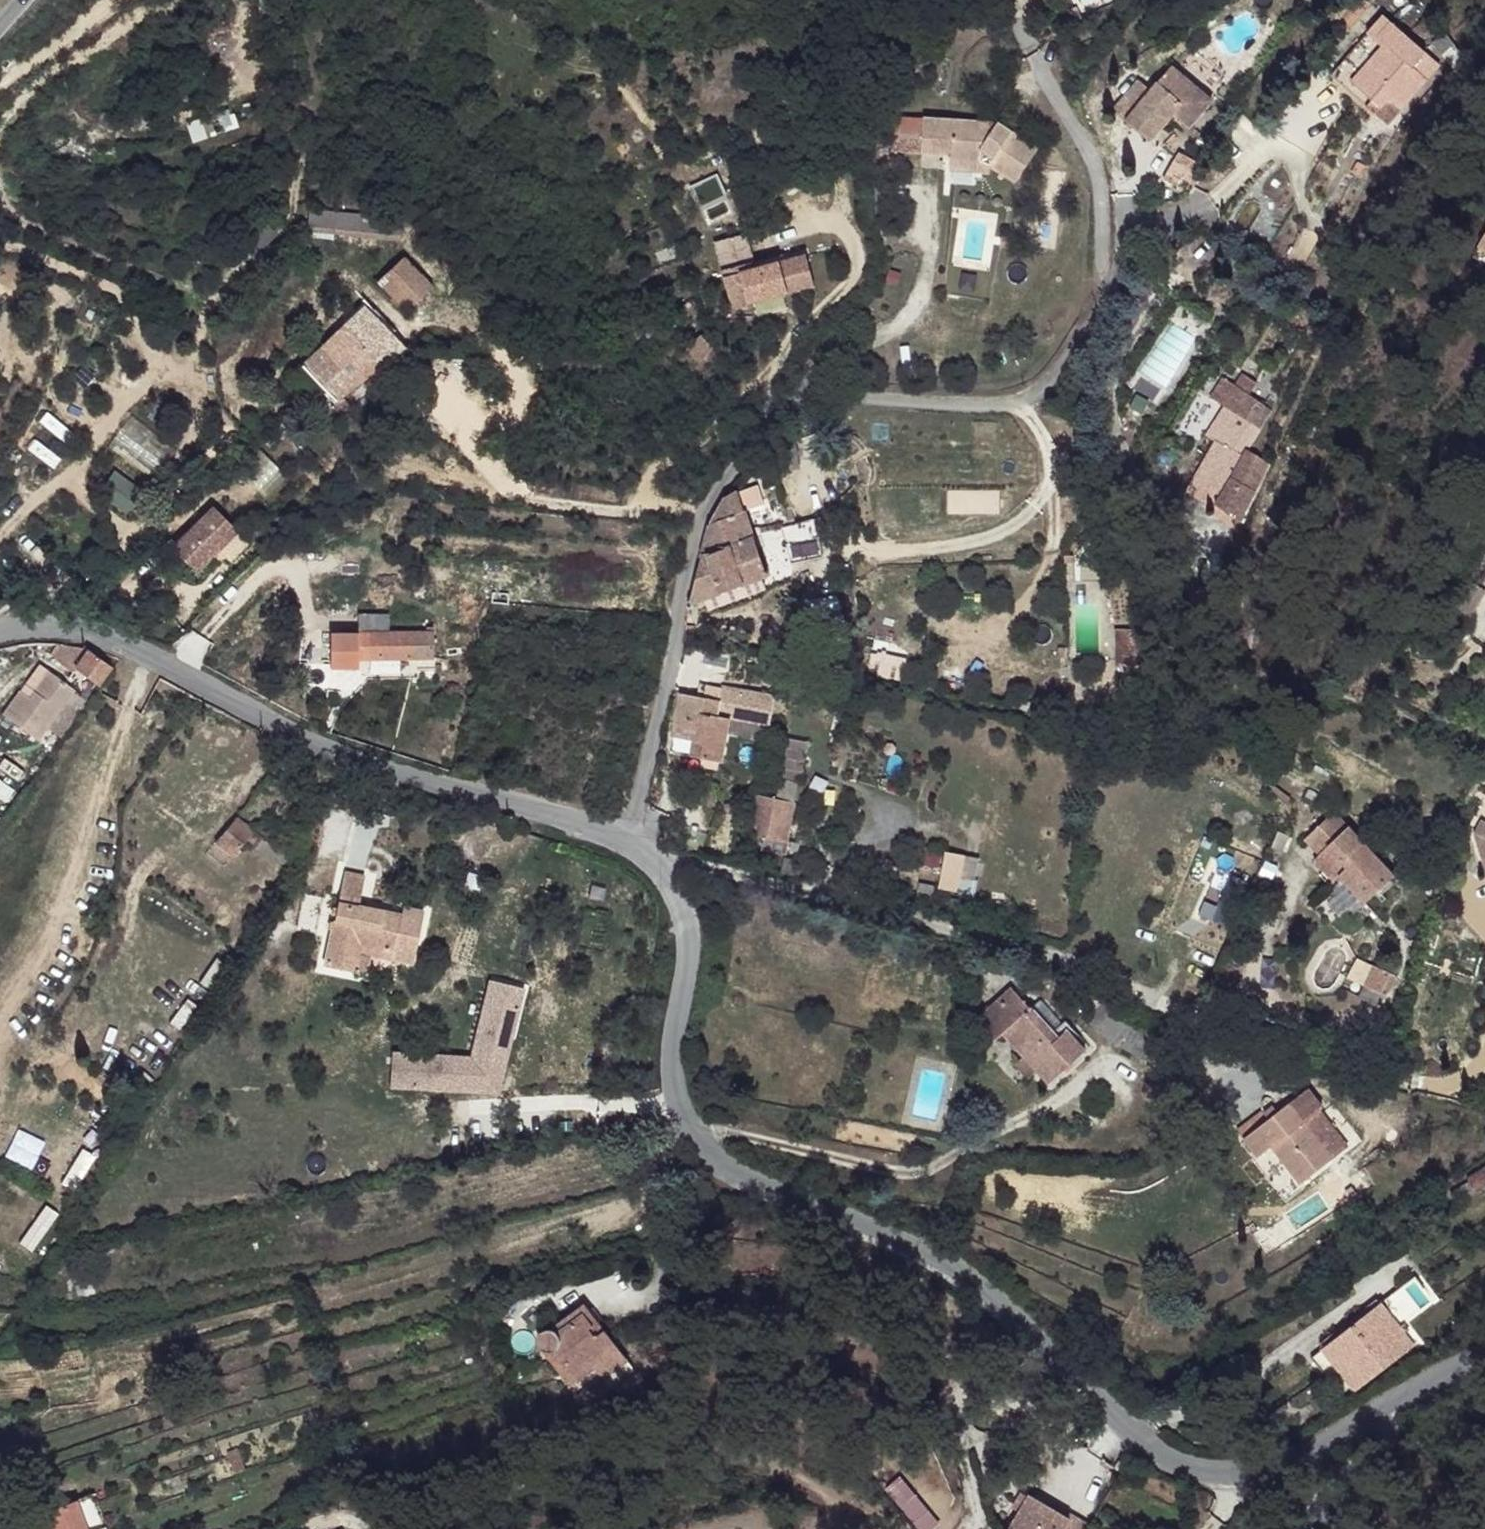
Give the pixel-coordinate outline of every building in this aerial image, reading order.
[(1396,11),(1387,2),(1336,62),(1350,75),(1355,70),(1389,31),(1382,25),(1396,11)] [(1431,41),(1396,11),(1382,25),(1389,31),(1355,70),(1374,86),(1385,95),(1393,88),(1406,97),(1432,68),(1418,55),(1431,41)] [(1456,22),(1443,32),(1465,62),(1479,51),(1456,22)] [(1444,53),(1431,41),(1418,55),(1432,68),(1444,53)] [(1140,78),(1115,106),(1151,137),(1177,107),(1192,119),(1214,94),(1176,63),(1163,79),(1154,89),(1140,78)] [(1385,95),(1374,86),(1369,92),(1379,102),(1385,95)] [(999,116),(927,109),(924,144),(953,146),(953,150),(982,154),(984,146),(995,150),(990,159),(991,165),(1017,174),(1039,143),(999,116)] [(982,154),(953,150),(952,161),(991,165),(990,159),(995,150),(984,146),(982,154)] [(1172,163),(1196,179),(1205,168),(1179,152),(1172,163)] [(398,215),(309,208),(308,225),(397,231),(398,215)] [(714,237),(730,304),(816,284),(807,248),(754,260),(747,229),(714,237)] [(403,257),(377,280),(406,311),(425,294),(431,289),(403,257)] [(436,294),(431,289),(425,294),(429,298),(436,294)] [(365,304),(296,370),(306,382),(313,377),(342,407),(404,346),(365,304)] [(1279,387),(1267,380),(1260,395),(1274,400),(1279,387)] [(1253,392),(1244,388),(1236,406),(1244,410),(1253,392)] [(1260,395),(1253,392),(1244,410),(1249,413),(1253,415),(1239,450),(1245,452),(1225,491),(1238,497),(1243,498),(1239,508),(1267,523),(1296,464),(1274,453),(1293,410),(1274,400),(1260,395)] [(1253,415),(1249,413),(1233,446),(1239,450),(1253,415)] [(1245,452),(1239,450),(1220,488),(1225,491),(1245,452)] [(769,452),(759,455),(765,477),(776,474),(775,472),(769,452)] [(747,505),(763,501),(758,481),(742,485),(747,505)] [(1238,497),(1225,491),(1219,501),(1232,508),(1238,497)] [(735,494),(728,496),(708,522),(742,511),(735,494)] [(201,571),(240,526),(209,499),(170,544),(201,571)] [(742,511),(708,522),(690,602),(699,600),(767,573),(742,511)] [(816,517),(792,525),(801,555),(811,552),(814,558),(827,554),(816,517)] [(811,552),(801,555),(804,562),(814,558),(811,552)] [(382,616),(357,616),(357,630),(382,630),(382,616)] [(382,630),(357,630),(357,657),(432,658),(432,631),(430,631),(430,626),(424,626),(424,631),(382,630)] [(357,630),(329,630),(328,666),(356,667),(357,657),(357,630)] [(1134,631),(1115,631),(1115,671),(1135,670),(1134,631)] [(87,648),(57,644),(47,656),(69,671),(72,668),(85,651),(87,648)] [(107,667),(85,651),(72,668),(94,685),(107,667)] [(24,735),(61,684),(45,673),(27,700),(16,693),(0,719),(24,735)] [(72,690),(61,684),(24,735),(36,743),(72,690)] [(705,696),(679,694),(673,738),(694,740),(697,741),(705,696)] [(721,699),(705,696),(697,741),(703,742),(700,756),(723,759),(730,716),(719,715),(721,699)] [(793,799),(799,783),(781,777),(776,793),(793,799)] [(799,806),(779,805),(776,843),(798,844),(799,806)] [(1367,819),(1345,807),(1342,808),(1356,827),(1367,819)] [(263,841),(237,818),(215,844),(233,857),(248,841),(258,848),(263,841)] [(1356,827),(1350,833),(1363,854),(1372,849),(1376,847),(1382,842),(1367,819),(1356,827)] [(1387,830),(1367,819),(1382,842),(1387,830)] [(1479,826),(1472,839),(1484,845),(1484,829),(1479,826)] [(292,857),(263,841),(258,848),(256,850),(275,862),(288,863),(292,857)] [(958,889),(960,876),(976,879),(980,853),(922,845),(917,883),(958,889)] [(1378,848),(1376,847),(1372,849),(1386,870),(1392,853),(1378,848)] [(371,875),(350,869),(339,913),(336,912),(321,972),(351,980),(361,944),(392,952),(391,958),(417,965),(431,910),(407,905),(403,915),(364,905),(371,875)] [(1405,945),(1389,937),(1376,958),(1393,968),(1405,945)] [(1022,973),(1010,984),(1027,1006),(1041,995),(1022,973)] [(500,1101),(522,982),(485,975),(470,1057),(394,1043),(387,1080),(500,1101)] [(1007,981),(992,994),(1012,1019),(1027,1006),(1010,984),(1007,981)] [(992,994),(987,997),(984,1018),(989,1024),(1004,1025),(1012,1019),(992,994)] [(984,1018),(987,997),(975,1008),(984,1018)] [(1029,1007),(1007,1026),(1048,1031),(1029,1007)] [(1004,1025),(989,1024),(996,1032),(1004,1025)] [(1048,1031),(1007,1026),(1049,1081),(1088,1050),(1074,1033),(1066,1032),(1056,1039),(1048,1031)] [(1261,1113),(1239,1131),(1261,1158),(1274,1147),(1304,1183),(1337,1157),(1322,1134),(1335,1125),(1323,1110),(1328,1106),(1312,1087),(1293,1101),(1282,1111),(1270,1119),(1265,1112),(1261,1113)] [(1275,1104),(1265,1112),(1270,1119),(1282,1111),(1275,1104)] [(1335,1125),(1322,1134),(1337,1157),(1351,1145),(1335,1125)] [(63,1129),(38,1173),(74,1194),(99,1149),(63,1129)] [(1466,1155),(1420,1191),(1429,1204),(1475,1167),(1466,1155)] [(45,1204),(19,1242),(31,1251),(58,1213),(45,1204)] [(1392,1295),(1370,1311),(1389,1334),(1410,1319),(1392,1295)] [(590,1311),(586,1304),(545,1333),(552,1333),(558,1336),(590,1311)] [(628,1363),(590,1311),(558,1336),(559,1338),(561,1346),(558,1352),(555,1355),(575,1384),(593,1370),(602,1382),(628,1363)] [(1370,1311),(1311,1357),(1318,1365),(1361,1330),(1374,1346),(1384,1339),(1399,1358),(1405,1355),(1389,1334),(1370,1311)] [(1361,1330),(1318,1365),(1329,1382),(1340,1373),(1374,1346),(1361,1330)] [(552,1333),(545,1333),(543,1335),(541,1336),(539,1340),(539,1344),(538,1348),(540,1351),(544,1354),(555,1355),(558,1352),(561,1346),(559,1338),(558,1336),(552,1333)] [(1374,1346),(1340,1373),(1355,1393),(1399,1358),(1384,1339),(1374,1346)] [(575,1384),(555,1355),(544,1354),(577,1400),(602,1382),(593,1370),(575,1384)] [(240,1461),(235,1453),(225,1457),(227,1464),(235,1466),(240,1461)] [(1088,1524),(1028,1488),(1003,1528),(1085,1528),(1088,1524)] [(80,1503),(89,1528),(108,1528),(98,1497),(80,1503)] [(51,1511),(56,1528),(89,1528),(80,1503),(51,1511)]
